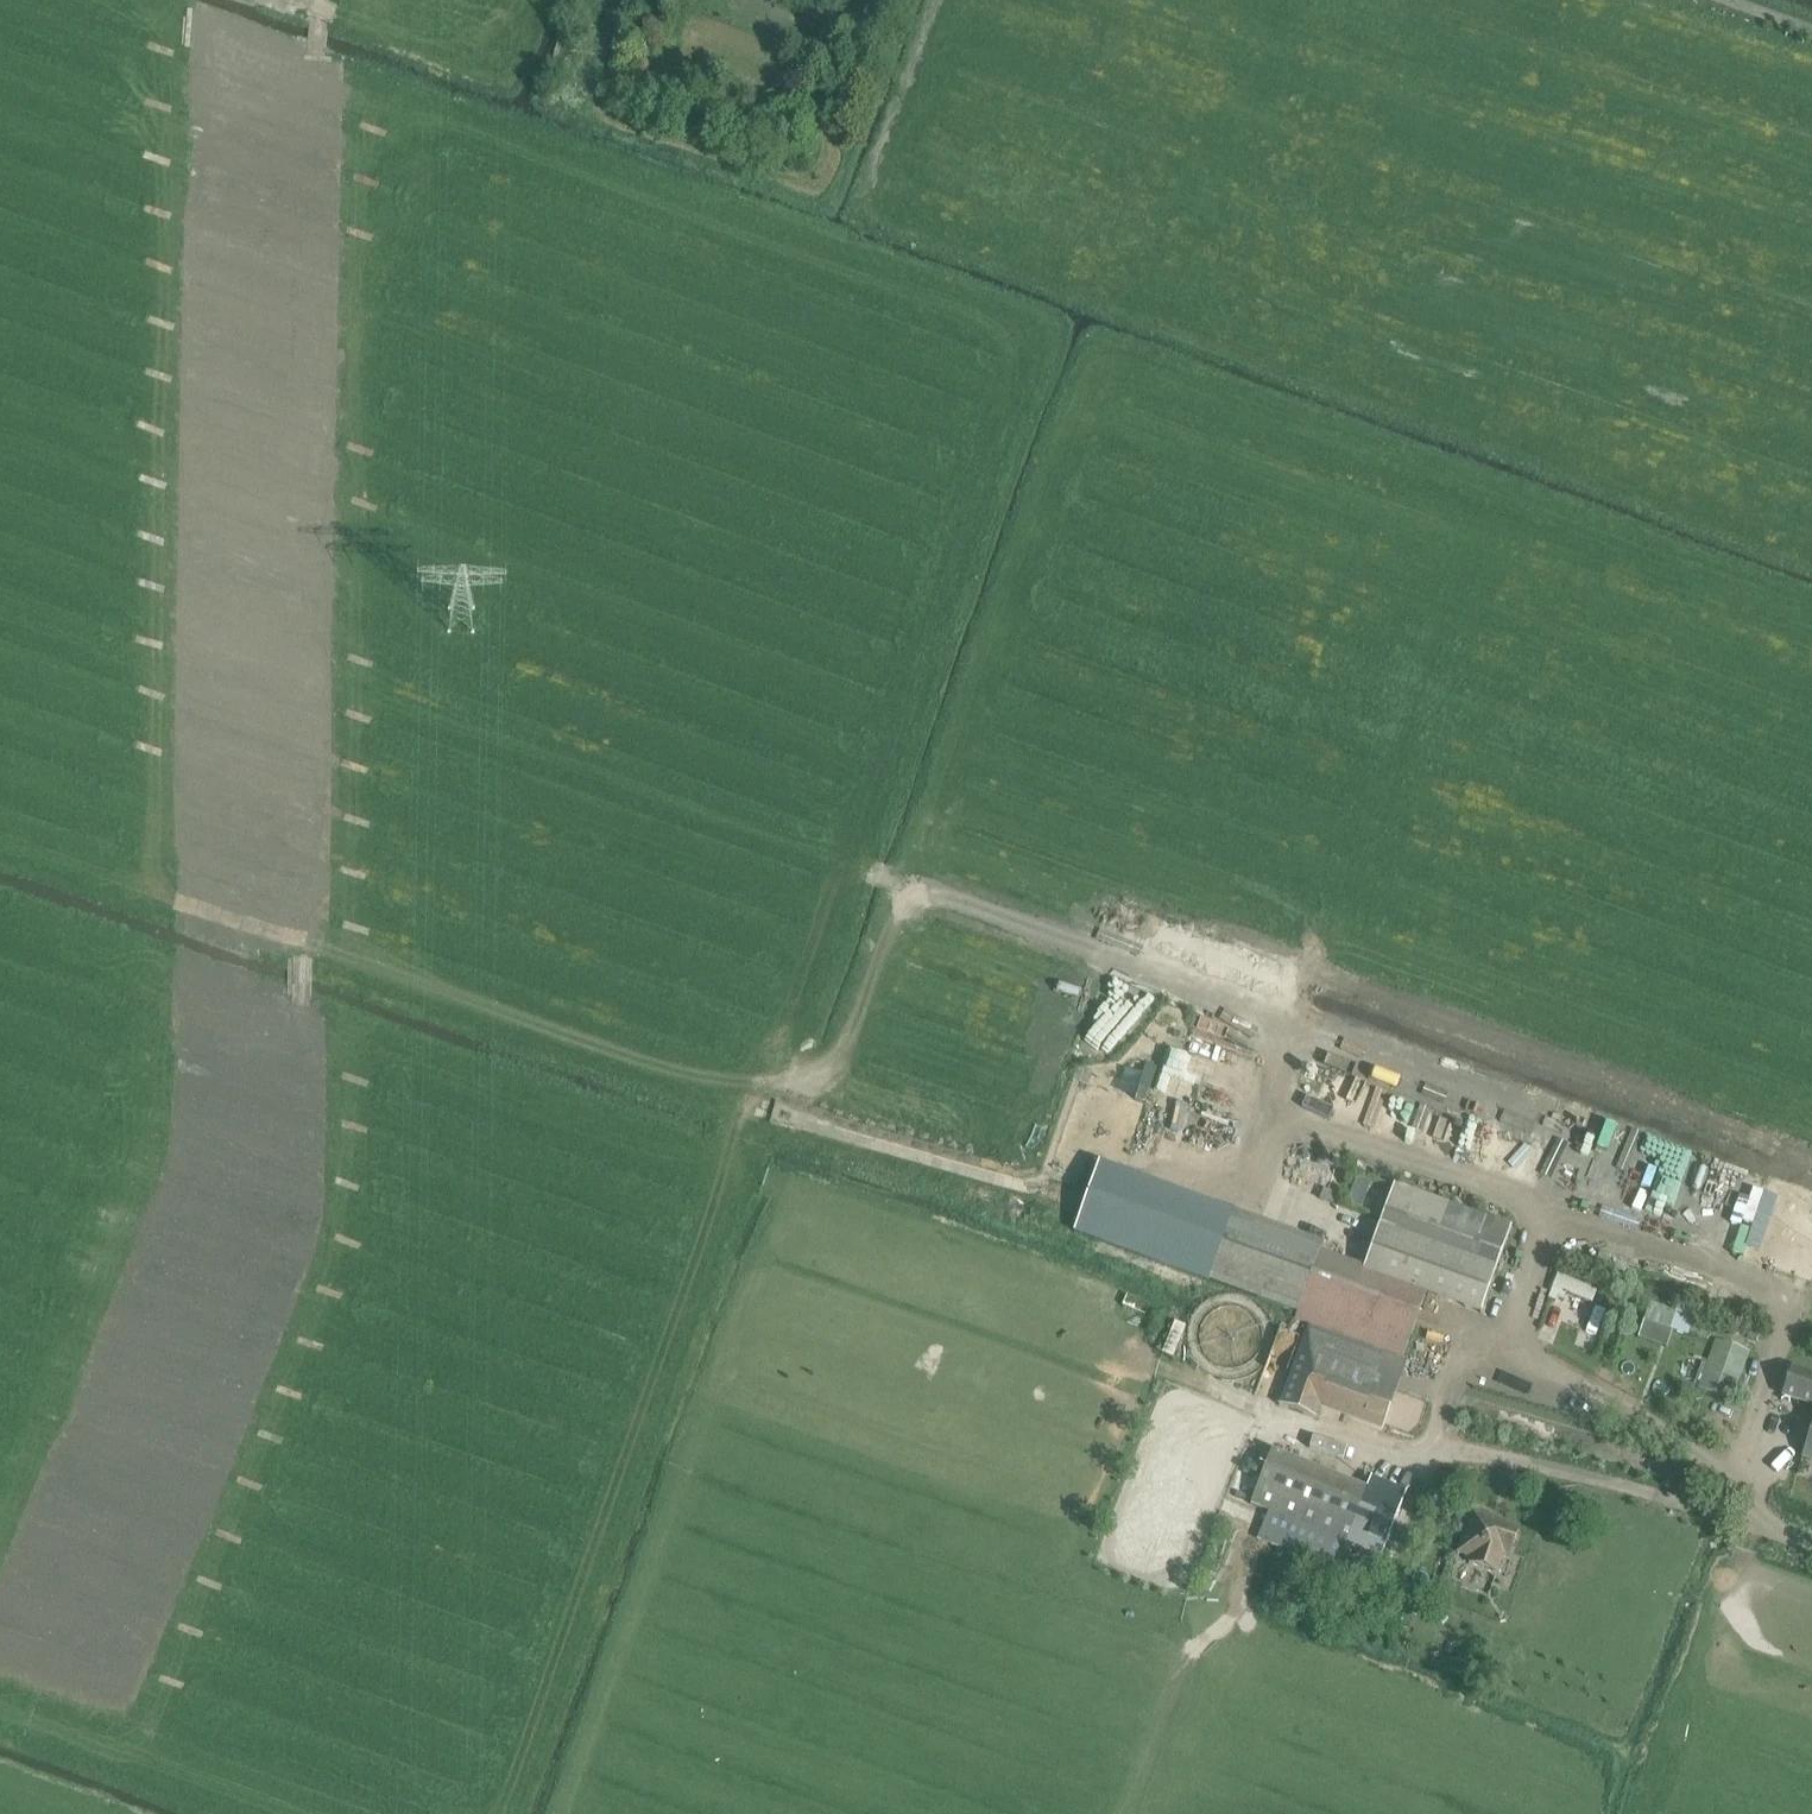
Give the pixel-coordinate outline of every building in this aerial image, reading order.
[(1322,1245),(1096,1165),(1071,1236),(1297,1316),(1320,1252),(1322,1245)] [(1361,1267),(1426,1292),(1481,1311),(1511,1222),(1393,1187),(1361,1267)] [(1294,1321),(1307,1325),(1403,1358),(1426,1292),(1361,1267),(1320,1252),(1297,1316),(1294,1321)] [(1272,1334),(1272,1333),(1271,1326),(1269,1318),(1265,1311),(1261,1306),(1254,1300),(1248,1297),(1242,1294),(1233,1293),(1225,1294),(1218,1295),(1209,1300),(1203,1305),(1198,1311),(1194,1318),(1192,1326),(1191,1332),(1192,1340),(1194,1348),(1196,1353),(1201,1360),(1207,1365),(1212,1369),(1220,1372),(1229,1373),(1237,1373),(1244,1371),(1251,1369),(1259,1362),(1264,1356),(1268,1349),(1271,1342),(1272,1334)] [(1649,1305),(1644,1320),(1665,1328),(1663,1334),(1670,1337),(1673,1330),(1688,1335),(1694,1317),(1676,1311),(1675,1314),(1649,1305)] [(1307,1325),(1296,1358),(1279,1407),(1316,1420),(1322,1403),(1385,1425),(1396,1393),(1408,1360),(1403,1358),(1307,1325)] [(1699,1387),(1734,1399),(1749,1352),(1715,1340),(1699,1387)] [(1811,1405),(1811,1375),(1790,1367),(1781,1395),(1811,1405)] [(1803,1457),(1811,1460),(1811,1428),(1803,1457)] [(1259,1541),(1340,1573),(1373,1489),(1272,1450),(1251,1504),(1270,1512),(1259,1541)] [(1469,1563),(1498,1573),(1503,1558),(1508,1560),(1519,1529),(1472,1511),(1457,1553),(1470,1558),(1469,1563)]
